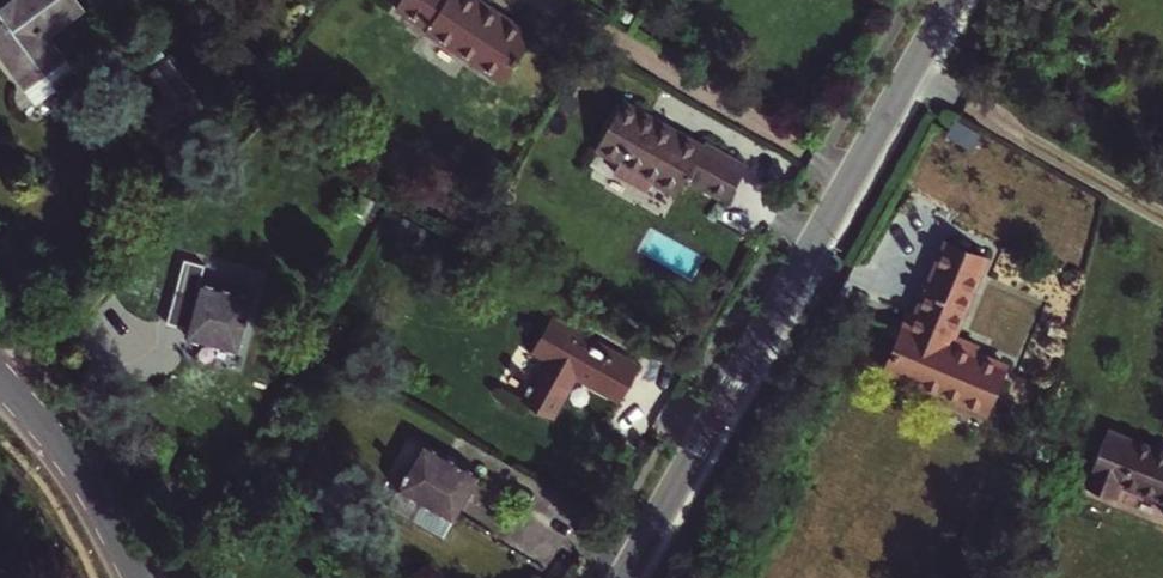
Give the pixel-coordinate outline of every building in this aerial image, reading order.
[(0,11),(0,50),(28,87),(68,57),(51,35),(85,9),(78,0),(14,0),(0,11)] [(505,85),(535,38),(477,0),(405,0),(397,13),(505,85)] [(199,78),(180,92),(196,115),(179,128),(194,148),(230,121),(199,78)] [(705,150),(626,105),(599,153),(678,198),(686,184),(728,207),(749,170),(707,146),(705,150)] [(887,371),(986,412),(1005,367),(974,354),(978,346),(955,336),(987,261),(948,244),(912,329),(906,327),(887,371)] [(201,288),(207,270),(186,264),(168,327),(188,334),(186,340),(236,356),(252,304),(201,288)] [(529,395),(523,406),(551,422),(575,380),(620,406),(642,367),(576,335),(578,331),(555,318),(533,356),(547,365),(535,386),(529,383),(524,392),(529,395)] [(1107,427),(1083,485),(1113,497),(1118,484),(1162,503),(1162,451),(1107,427)] [(387,513),(442,544),(478,480),(423,449),(387,513)]
